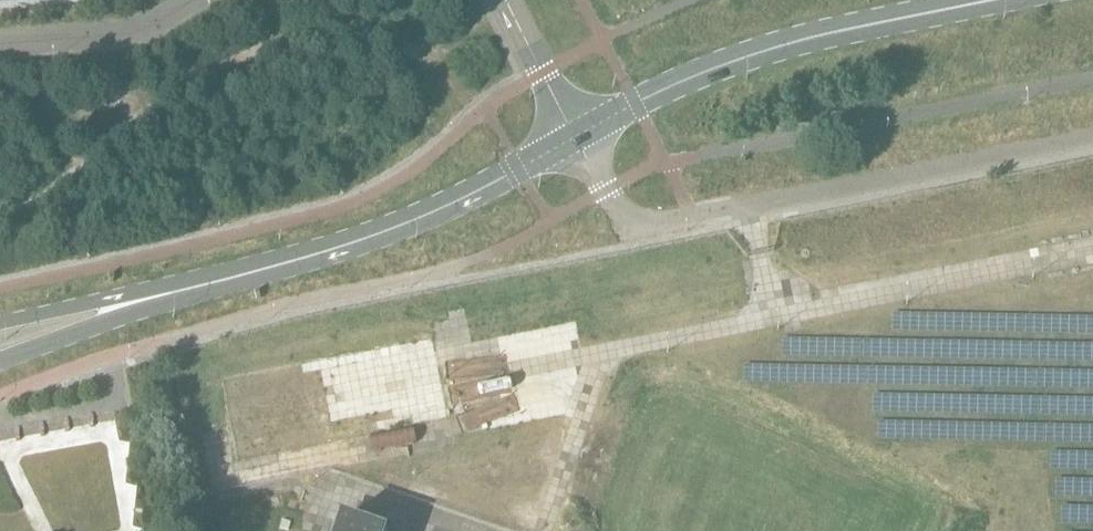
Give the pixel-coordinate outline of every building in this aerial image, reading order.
[(335,530),(362,530),(337,523),(335,530)]
